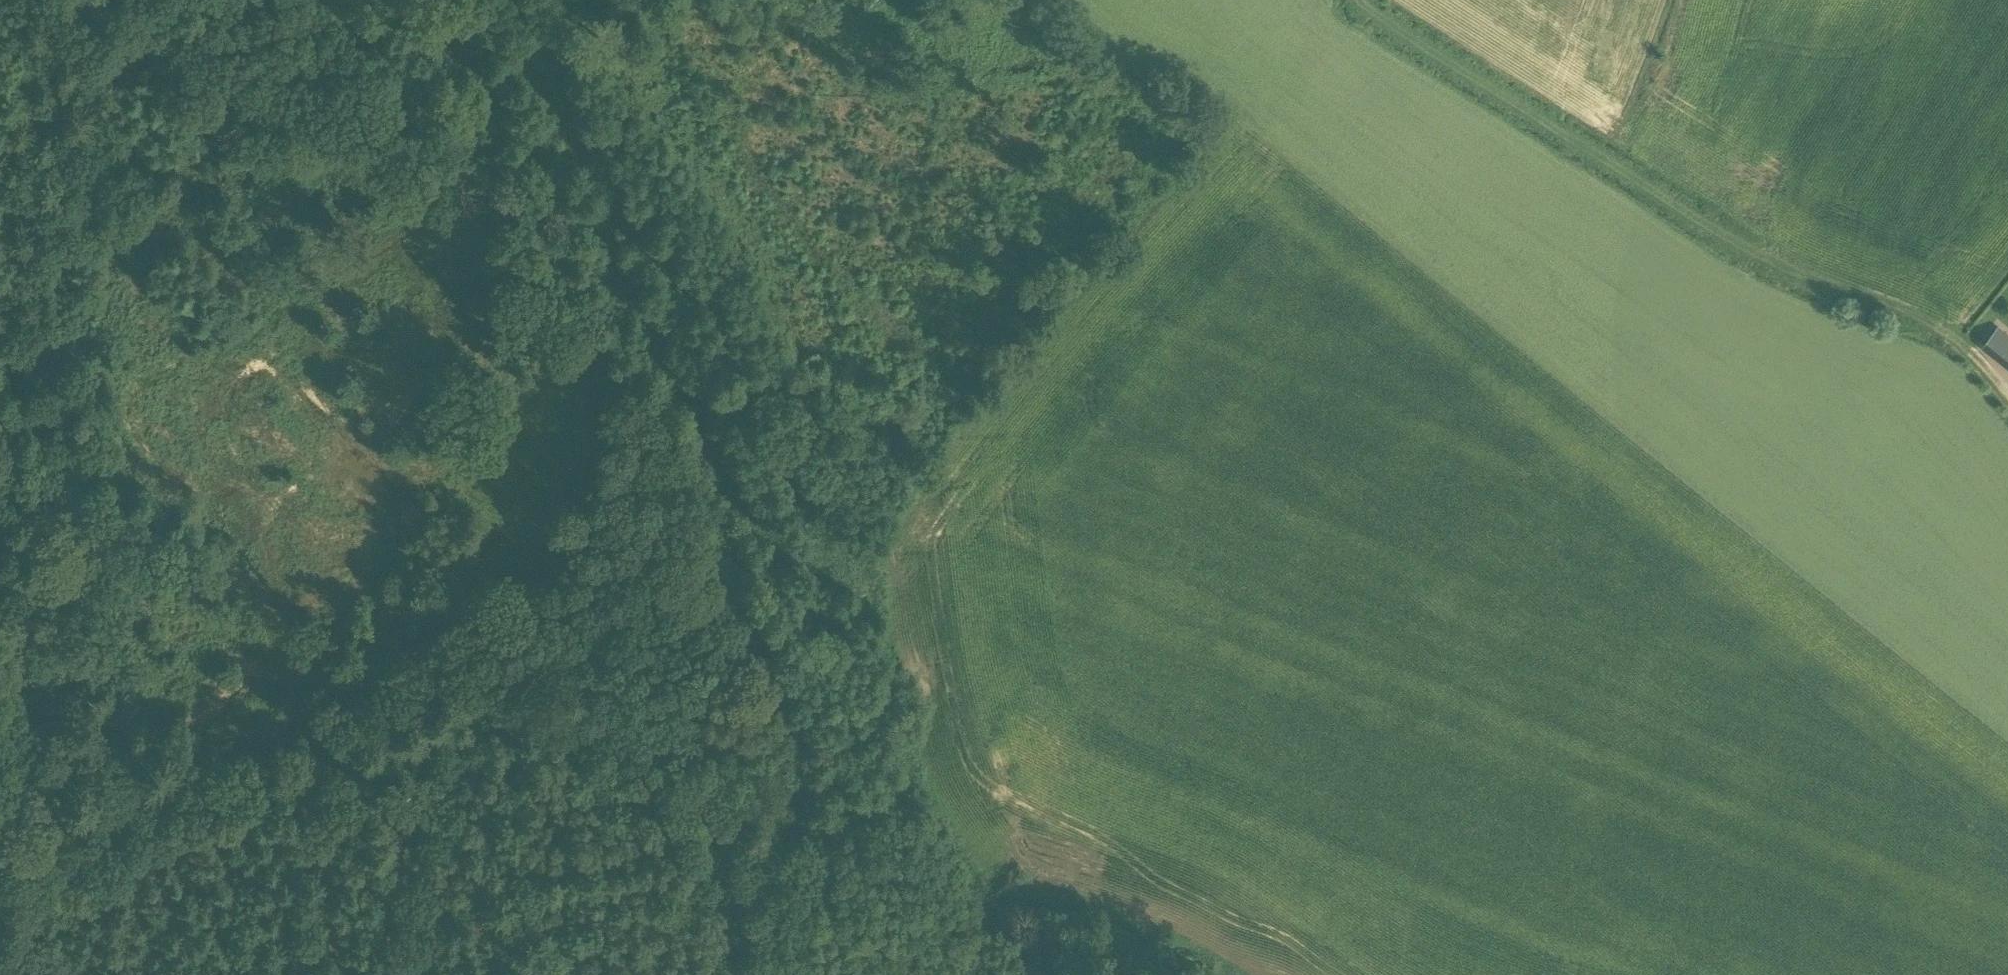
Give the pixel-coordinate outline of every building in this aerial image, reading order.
[(2007,366),(2007,332),(1999,325),(1981,347),(2007,367),(2007,366)]
